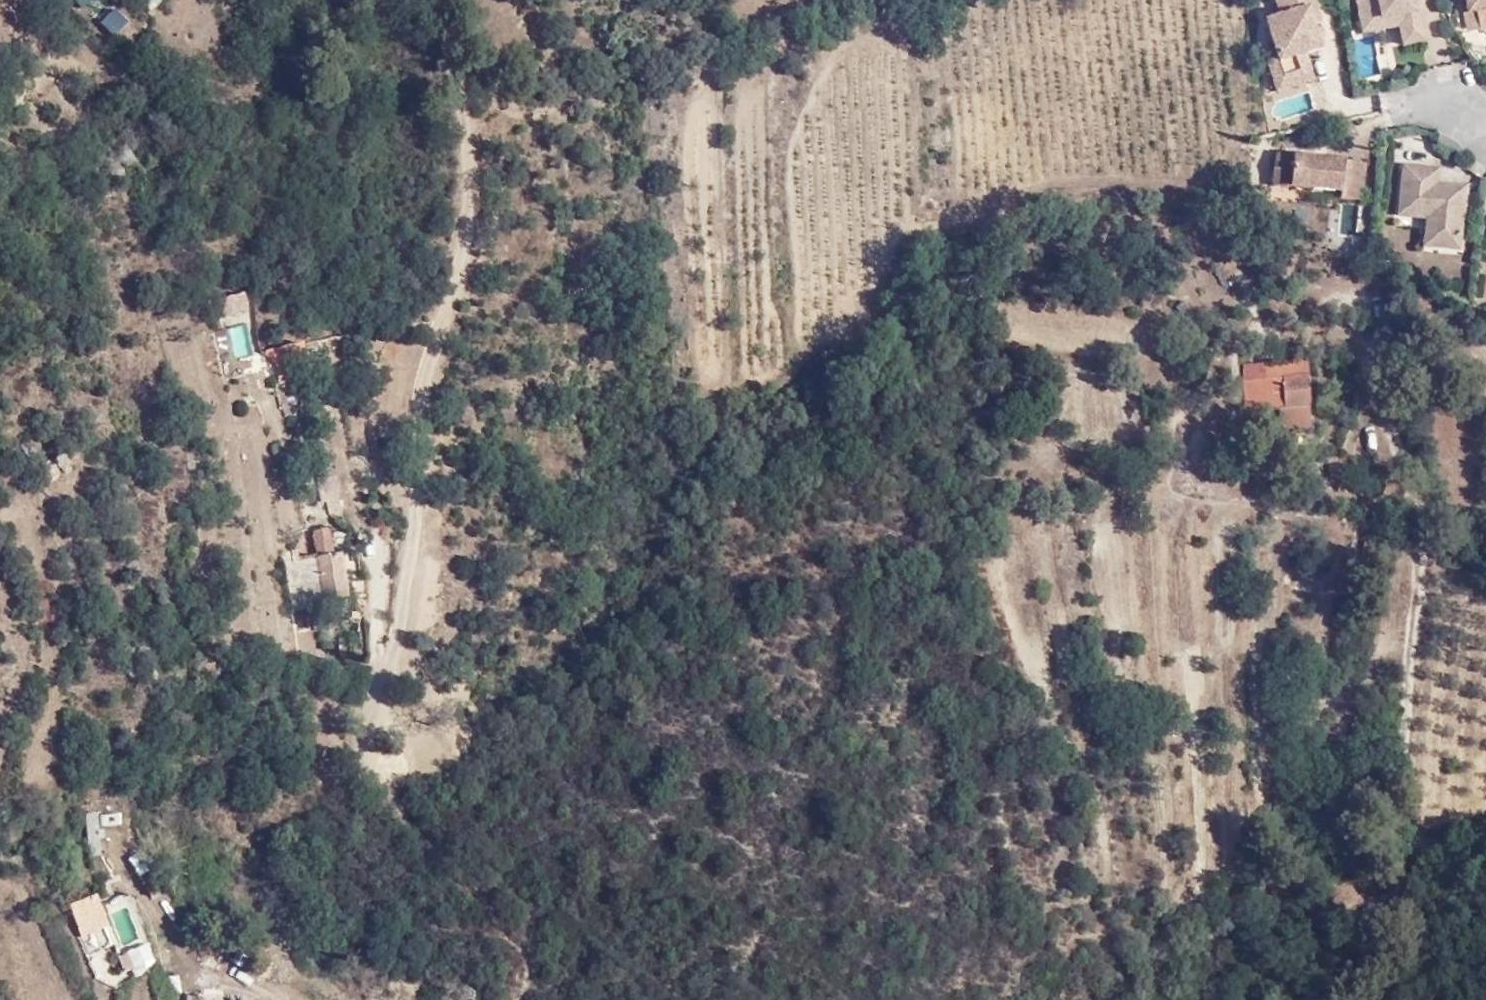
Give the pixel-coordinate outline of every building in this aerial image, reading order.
[(1314,9),(1311,0),(1275,0),(1280,17),(1266,22),(1276,57),(1283,79),(1306,73),(1302,56),(1318,51),(1312,28),(1307,11),(1314,9)] [(1403,29),(1407,49),(1427,45),(1420,7),(1415,8),(1414,0),(1359,0),(1363,26),(1402,20),(1403,29)] [(1472,24),(1483,21),(1485,40),(1485,0),(1468,0),(1472,24)] [(1307,11),(1312,28),(1319,26),(1314,9),(1307,11)] [(1365,35),(1403,29),(1402,20),(1363,26),(1365,35)] [(1283,79),(1276,57),(1266,60),(1275,92),(1309,83),(1306,73),(1283,79)] [(1362,165),(1274,156),(1271,183),(1339,190),(1337,199),(1357,201),(1362,165)] [(1439,217),(1436,245),(1460,247),(1467,184),(1439,181),(1439,173),(1404,170),(1400,213),(1430,216),(1439,217)] [(1428,244),(1436,245),(1439,217),(1430,216),(1428,244)] [(249,294),(219,298),(222,324),(252,321),(249,294)] [(224,370),(260,365),(254,323),(219,328),(224,370)] [(301,357),(281,359),(282,380),(302,378),(301,357)] [(1309,406),(1308,362),(1261,363),(1262,381),(1271,380),(1272,407),(1309,406)] [(1271,380),(1262,381),(1263,407),(1272,407),(1271,380)] [(1309,427),(1309,406),(1272,407),(1277,428),(1309,427)] [(330,535),(311,538),(316,563),(284,568),(291,612),(346,603),(339,560),(334,561),(330,535)] [(75,933),(79,940),(103,927),(97,913),(89,897),(66,909),(64,910),(75,933)] [(125,954),(119,956),(126,971),(133,968),(125,954)]
